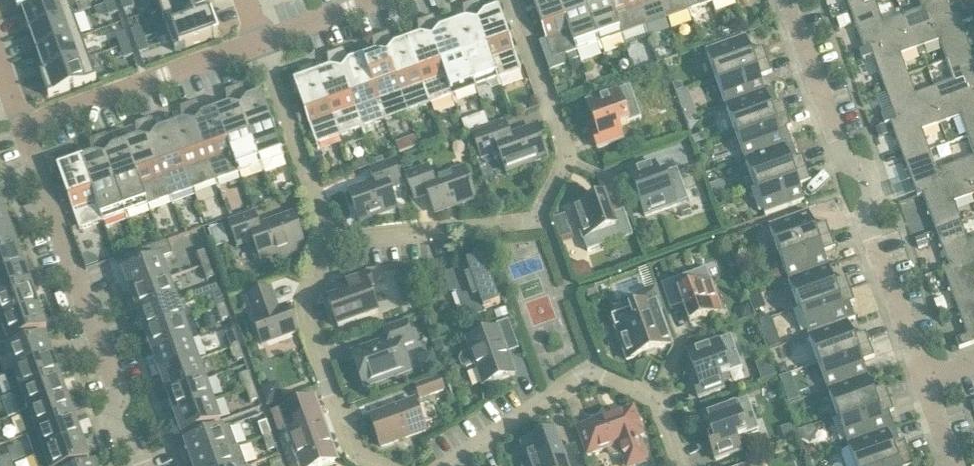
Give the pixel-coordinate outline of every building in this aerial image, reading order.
[(21,12),(53,0),(12,0),(17,14),(21,13),(21,12)] [(21,13),(29,33),(72,17),(66,0),(53,0),(21,12),(21,13)] [(130,0),(120,0),(124,11),(133,8),(130,0)] [(159,10),(187,0),(155,0),(159,10)] [(159,10),(166,32),(210,16),(204,0),(187,0),(159,10)] [(558,0),(531,0),(545,37),(538,40),(548,69),(564,63),(565,56),(576,52),(558,0)] [(583,0),(558,0),(576,52),(599,44),(583,0)] [(609,0),(583,0),(599,44),(622,36),(609,0)] [(634,0),(609,0),(622,36),(644,28),(634,0)] [(660,0),(634,0),(644,28),(667,20),(660,0)] [(685,0),(660,0),(667,20),(690,11),(685,0)] [(711,0),(685,0),(690,11),(712,3),(711,0)] [(851,13),(887,0),(846,0),(851,13)] [(896,0),(887,0),(851,13),(864,50),(864,51),(870,49),(869,48),(908,34),(896,0)] [(946,0),(896,0),(908,34),(914,32),(952,18),(952,17),(946,0)] [(521,72),(498,9),(480,16),(481,7),(481,6),(478,1),(470,4),(498,81),(521,72)] [(118,13),(114,2),(105,5),(109,17),(118,13)] [(498,81),(470,4),(463,7),(463,13),(464,13),(470,19),(452,26),(475,89),(498,81)] [(971,53),(958,15),(952,17),(952,18),(914,32),(927,69),(971,53)] [(174,53),(217,38),(210,16),(166,32),(174,53)] [(72,17),(29,33),(36,54),(80,39),(72,17)] [(475,89),(452,26),(435,32),(436,23),(433,18),(425,20),(453,97),(475,89)] [(453,97),(425,20),(417,23),(418,29),(425,35),(407,42),(430,105),(453,97)] [(135,43),(144,39),(140,28),(131,32),(135,43)] [(927,69),(914,32),(908,34),(869,48),(870,49),(864,51),(864,50),(859,52),(863,61),(873,57),(883,85),(927,69)] [(129,45),(125,34),(116,37),(120,48),(129,45)] [(430,105),(407,42),(390,48),(391,39),(388,34),(380,37),(408,113),(430,105)] [(408,113),(380,37),(372,40),(373,45),(380,52),(362,58),(385,121),(408,113)] [(767,60),(763,48),(751,53),(745,37),(705,51),(716,79),(767,60)] [(80,39),(36,54),(44,75),(45,76),(87,60),(80,39)] [(149,51),(144,39),(135,43),(139,54),(149,51)] [(133,56),(129,45),(120,48),(124,60),(133,56)] [(385,121),(362,58),(344,64),(346,55),(343,50),(335,53),(362,129),(385,121)] [(362,129),(335,53),(327,56),(328,62),(335,68),(317,74),(340,137),(362,129)] [(971,53),(927,69),(940,106),(973,94),(973,61),(971,53)] [(39,76),(40,77),(47,99),(95,82),(87,60),(45,76),(44,75),(39,76)] [(765,92),(760,77),(772,73),(767,60),(716,79),(725,106),(765,92)] [(940,106),(927,69),(883,85),(896,121),(896,122),(935,108),(940,106)] [(340,137),(317,74),(303,79),(301,74),(292,77),(292,79),(316,146),(340,137)] [(585,88),(581,77),(573,80),(576,91),(585,88)] [(284,157),(262,94),(243,101),(244,92),(245,92),(241,87),(234,90),(261,166),(284,157)] [(641,119),(630,87),(586,103),(594,122),(598,134),(593,135),(598,150),(623,141),(618,127),(641,119)] [(261,166),(234,90),(226,92),(227,98),(234,104),(216,111),(239,174),(261,166)] [(735,133),(787,115),(782,102),(770,106),(765,92),(725,106),(735,133)] [(940,106),(935,108),(948,145),(973,135),(973,94),(940,106)] [(239,174),(216,111),(198,117),(199,108),(200,108),(196,103),(188,106),(215,182),(239,174)] [(215,182),(188,106),(181,109),(181,115),(182,115),(188,121),(171,127),(193,190),(215,182)] [(948,145),(935,108),(896,122),(896,121),(890,123),(904,161),(948,145)] [(787,115),(735,133),(745,160),(792,144),(786,129),(791,127),(787,115)] [(193,190),(171,127),(153,133),(154,124),(155,124),(151,119),(143,122),(170,199),(193,190)] [(170,199),(143,122),(136,125),(136,131),(143,137),(126,143),(148,206),(170,199)] [(546,158),(543,150),(535,128),(510,137),(505,123),(472,135),(481,159),(493,155),(495,160),(501,158),(506,172),(542,159),(546,158)] [(148,206),(126,143),(108,150),(109,141),(109,140),(106,135),(98,138),(126,215),(148,206)] [(948,145),(961,182),(967,179),(973,177),(973,135),(948,145)] [(126,215),(98,138),(90,141),(91,147),(98,153),(80,160),(103,223),(126,215)] [(755,188),(806,169),(802,156),(797,158),(792,144),(745,160),(755,188)] [(961,182),(948,145),(904,161),(917,198),(923,196),(923,195),(961,182)] [(103,223),(80,160),(66,165),(64,159),(55,162),(55,164),(56,164),(80,231),(103,223)] [(397,209),(390,190),(402,186),(393,162),(370,170),(374,184),(350,193),(350,192),(348,192),(359,223),(361,222),(360,222),(396,209),(396,210),(397,209)] [(645,217),(689,202),(677,170),(659,176),(654,163),(629,172),(645,217)] [(476,200),(465,169),(434,181),(429,167),(405,175),(414,200),(427,195),(435,214),(476,200)] [(804,202),(799,186),(811,181),(806,169),(755,188),(765,216),(804,202)] [(967,179),(961,182),(923,195),(923,196),(936,232),(973,219),(973,200),(967,179)] [(633,237),(624,211),(611,216),(604,198),(572,209),(588,253),(633,237)] [(2,207),(0,208),(0,230),(9,227),(2,207)] [(779,255),(831,236),(826,223),(814,228),(808,212),(768,226),(779,255)] [(280,260),(306,250),(294,215),(259,227),(254,214),(228,223),(237,247),(253,241),(260,260),(278,253),(280,260)] [(936,232),(949,268),(949,269),(973,260),(973,219),(936,232)] [(222,225),(209,230),(215,247),(229,243),(222,225)] [(9,227),(0,230),(0,253),(17,247),(9,227)] [(828,268),(823,252),(835,248),(831,236),(779,255),(788,282),(828,268)] [(168,279),(161,260),(172,256),(167,241),(122,257),(127,271),(123,272),(131,293),(168,279)] [(17,247),(0,253),(0,277),(24,268),(17,247)] [(210,265),(205,251),(197,254),(202,268),(210,265)] [(500,304),(483,257),(466,263),(468,270),(463,272),(462,269),(450,273),(448,275),(446,277),(444,279),(443,282),(444,286),(445,288),(446,291),(449,293),(452,294),(455,294),(458,294),(467,320),(486,314),(484,310),(500,304)] [(949,269),(949,268),(943,270),(957,308),(973,302),(973,260),(949,269)] [(215,279),(210,265),(202,268),(207,281),(215,279)] [(24,268),(0,277),(0,299),(31,288),(24,268)] [(850,290),(846,278),(833,282),(828,268),(788,282),(798,309),(850,290)] [(722,312),(706,269),(661,285),(670,310),(683,306),(690,324),(722,312)] [(378,314),(368,288),(373,286),(369,274),(338,285),(343,296),(328,302),(338,329),(378,314)] [(176,300),(168,279),(131,293),(138,313),(176,300)] [(31,288),(0,299),(0,322),(39,309),(31,288)] [(295,333),(286,308),(278,310),(270,290),(248,298),(255,319),(253,320),(262,345),(295,333)] [(855,319),(850,304),(855,302),(850,290),(798,309),(808,336),(848,322),(855,319)] [(224,305),(219,292),(211,295),(216,308),(224,305)] [(183,320),(176,300),(138,313),(145,334),(183,320)] [(627,361),(672,345),(656,301),(611,318),(627,361)] [(957,308),(967,336),(956,341),(959,350),(973,344),(973,302),(957,308)] [(229,319),(224,305),(216,308),(221,322),(229,319)] [(0,322),(0,346),(46,330),(39,309),(0,322)] [(190,341),(183,320),(145,334),(153,354),(190,341)] [(515,376),(507,354),(505,349),(517,345),(508,320),(496,325),(498,329),(466,340),(470,353),(462,356),(459,361),(461,367),(467,369),(475,366),(483,387),(515,376)] [(870,345),(865,333),(853,337),(848,322),(808,336),(818,364),(870,345)] [(411,371),(402,347),(413,343),(406,323),(384,331),(388,343),(352,355),(363,388),(411,371)] [(239,346),(234,332),(226,335),(231,349),(239,346)] [(52,358),(44,337),(7,350),(14,371),(52,358)] [(742,369),(731,337),(687,352),(699,383),(694,385),(699,399),(724,390),(719,377),(742,369)] [(198,361),(190,341),(153,354),(160,374),(198,361)] [(867,377),(862,362),(874,357),(870,345),(818,364),(828,391),(867,377)] [(244,360),(239,346),(231,349),(236,363),(244,360)] [(52,358),(14,371),(5,375),(12,395),(59,378),(52,358)] [(205,381),(198,361),(160,374),(167,395),(205,381)] [(254,387),(249,373),(240,376),(245,390),(254,387)] [(889,399),(885,387),(872,391),(867,377),(828,391),(837,418),(889,399)] [(67,399),(59,378),(12,395),(20,416),(67,399)] [(443,391),(439,379),(416,388),(420,399),(443,391)] [(212,401),(205,381),(167,395),(175,415),(212,401)] [(259,400),(254,387),(245,390),(250,403),(259,400)] [(74,419),(67,399),(20,416),(27,436),(74,419)] [(759,431),(747,399),(704,414),(711,433),(715,445),(711,447),(716,461),(741,452),(736,439),(759,431)] [(894,428),(889,413),(894,412),(889,399),(837,418),(847,445),(894,428)] [(220,423),(212,401),(175,415),(182,436),(220,423)] [(426,432),(414,401),(370,417),(381,448),(426,432)] [(324,434),(328,433),(321,414),(309,419),(303,403),(272,414),(278,431),(286,429),(292,446),(295,444),(303,465),(325,465),(334,463),(324,434)] [(633,409),(605,419),(589,425),(579,429),(580,431),(578,431),(587,457),(607,449),(608,453),(610,455),(613,457),(617,457),(622,456),(625,465),(639,465),(647,463),(646,458),(638,438),(643,436),(633,409)] [(81,439),(74,419),(27,436),(34,456),(81,439)] [(271,436),(266,422),(258,425),(263,439),(271,436)] [(238,448),(237,448),(230,427),(185,443),(192,465),(238,448)] [(904,441),(900,443),(894,428),(847,445),(855,465),(874,465),(909,453),(904,441)] [(579,456),(564,461),(554,434),(522,445),(527,459),(523,461),(522,465),(582,465),(579,456)] [(276,450),(271,436),(263,439),(268,452),(276,450)] [(81,439),(34,456),(38,465),(73,465),(89,460),(81,439)] [(239,447),(237,448),(238,448),(192,465),(193,465),(246,465),(239,447)] [(913,465),(909,453),(874,465),(913,465)] [(10,456),(0,459),(0,465),(7,465),(13,464),(10,456)]
